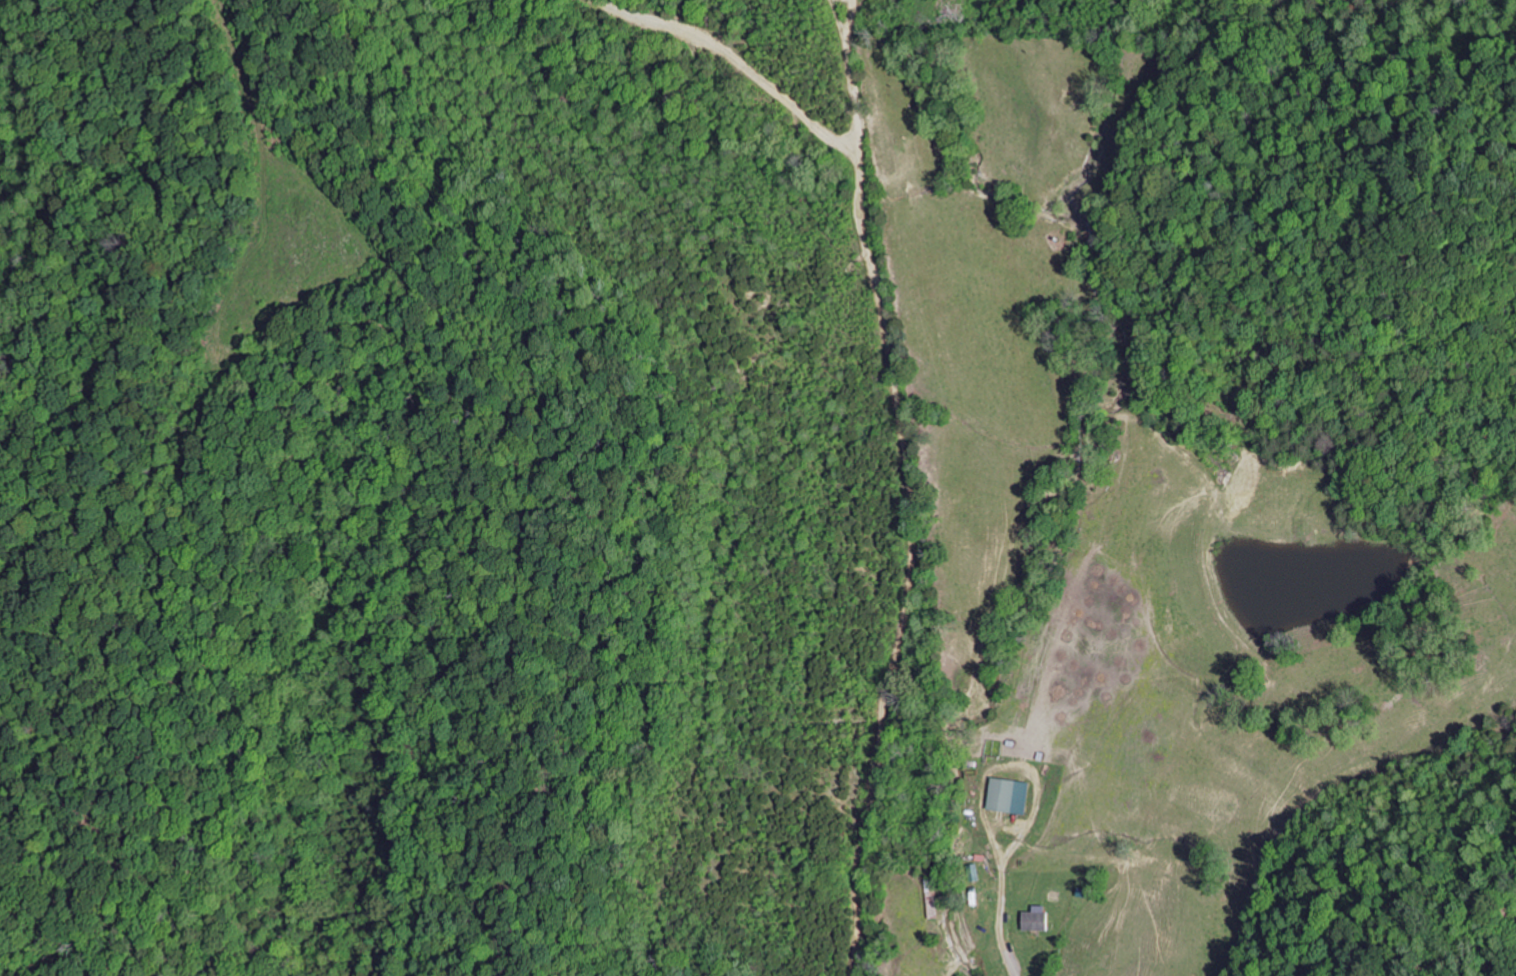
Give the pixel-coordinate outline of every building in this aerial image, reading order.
[(1026,813),(1030,782),(992,777),(988,809),(1026,813)] [(1047,930),(1047,906),(1033,906),(1033,912),(1024,911),(1023,929),(1047,930)]
